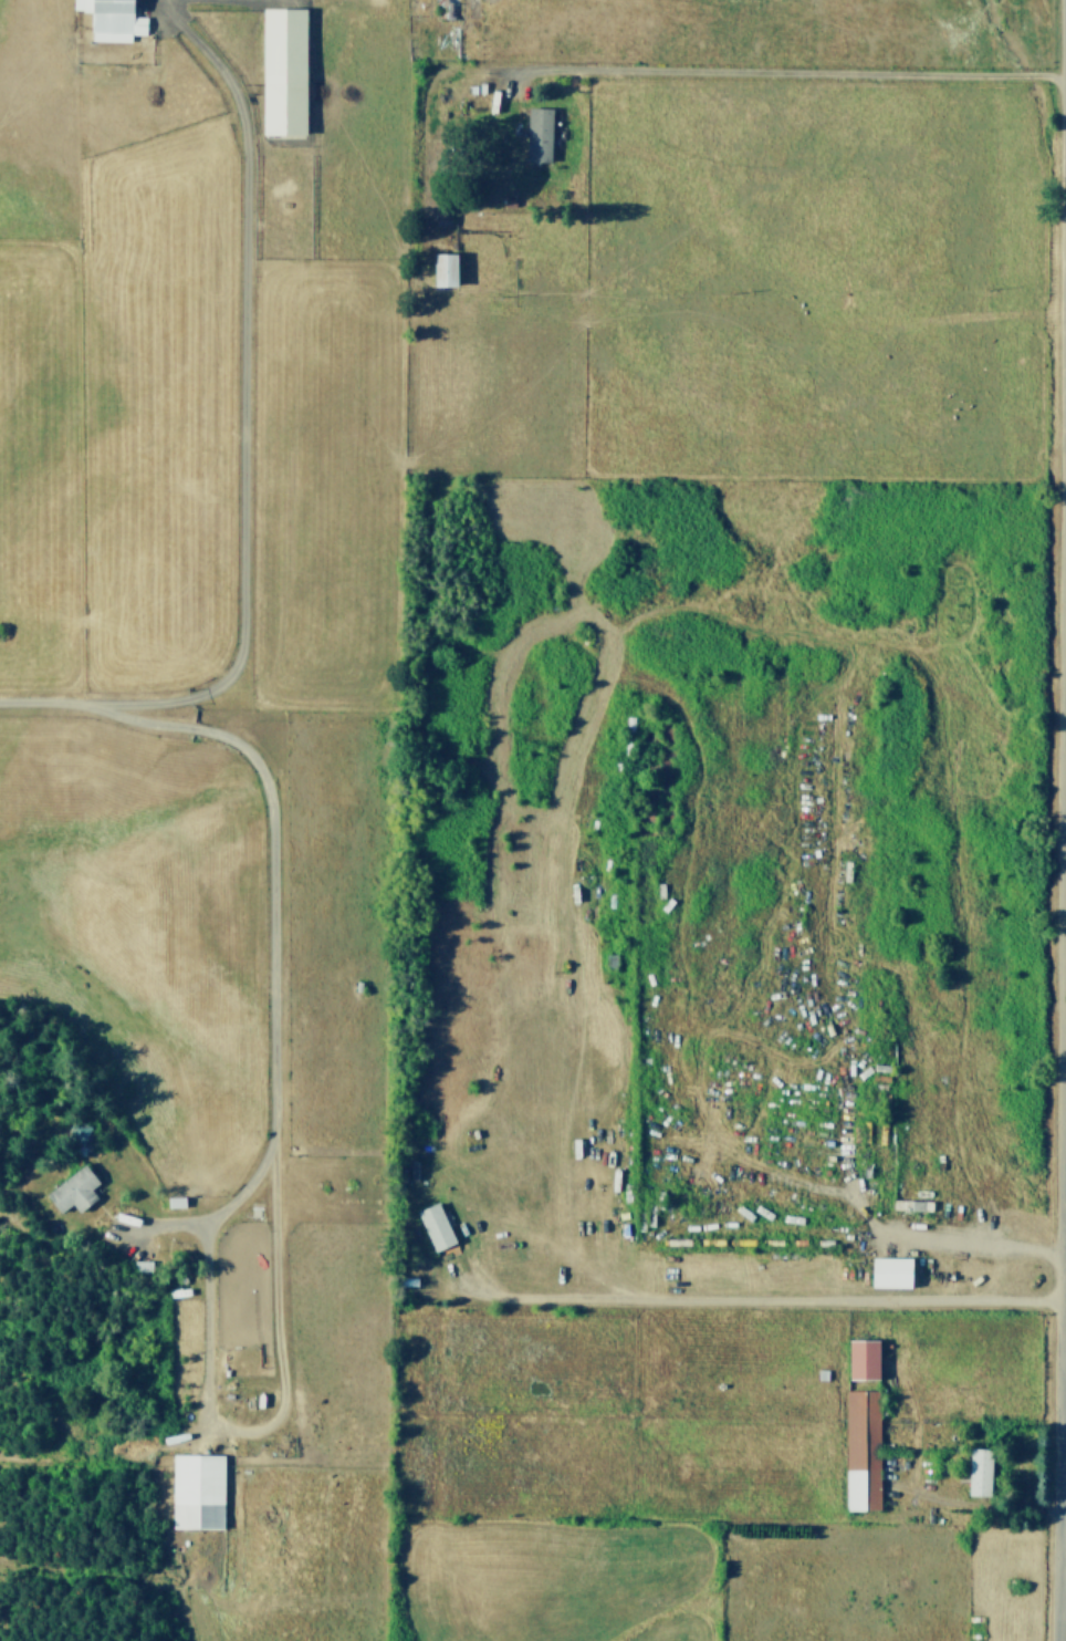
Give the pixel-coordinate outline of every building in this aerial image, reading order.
[(74,10),(91,10),(91,41),(132,41),(132,34),(147,35),(147,16),(132,16),(132,0),(74,0),(74,10)] [(304,8),(261,8),(261,134),(305,134),(304,8)] [(551,162),(552,108),(527,108),(526,162),(551,162)] [(431,287),(455,287),(454,253),(431,254),(431,287)] [(66,1137),(83,1145),(91,1126),(74,1119),(66,1137)] [(90,1189),(98,1182),(83,1163),(45,1195),(60,1213),(71,1203),(78,1212),(96,1196),(90,1189)] [(454,1242),(437,1201),(416,1210),(433,1251),(454,1242)] [(870,1286),(909,1287),(909,1258),(870,1257),(870,1286)] [(877,1339),(847,1340),(848,1378),(878,1378),(877,1339)] [(846,1510),(880,1510),(879,1390),(845,1390),(846,1510)] [(967,1495),(989,1495),(991,1448),(969,1447),(967,1495)] [(170,1527),(222,1528),(223,1455),(171,1454),(170,1527)]
